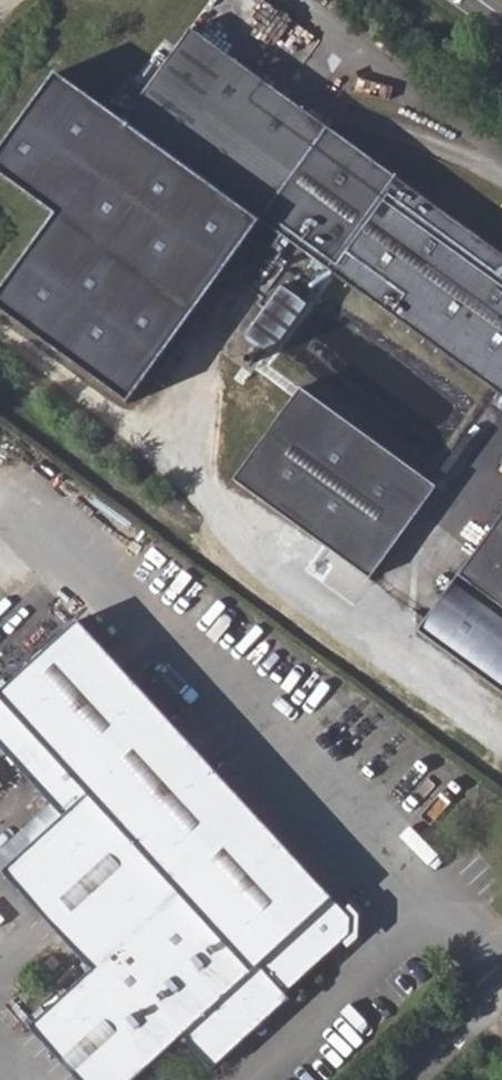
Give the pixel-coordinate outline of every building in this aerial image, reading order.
[(338,134),(202,33),(135,125),(274,223),(501,390),(501,253),(338,134)] [(146,405),(274,223),(135,125),(71,80),(6,172),(75,220),(11,311),(146,405)] [(271,351),(329,271),(321,265),(301,293),(285,281),(247,333),(271,351)] [(437,491),(297,396),(233,489),(368,591),(437,491)] [(456,584),(416,641),(501,701),(501,518),(456,584)] [(15,1037),(55,1079),(130,1079),(177,1037),(207,1070),(286,997),(281,992),(346,932),(347,916),(73,619),(0,687),(0,752),(47,803),(58,815),(0,869),(0,874),(88,969),(42,1011),(23,1029),(15,1037)] [(0,847),(0,869),(58,815),(47,803),(0,847)] [(38,1007),(19,1025),(23,1029),(42,1011),(38,1007)]
